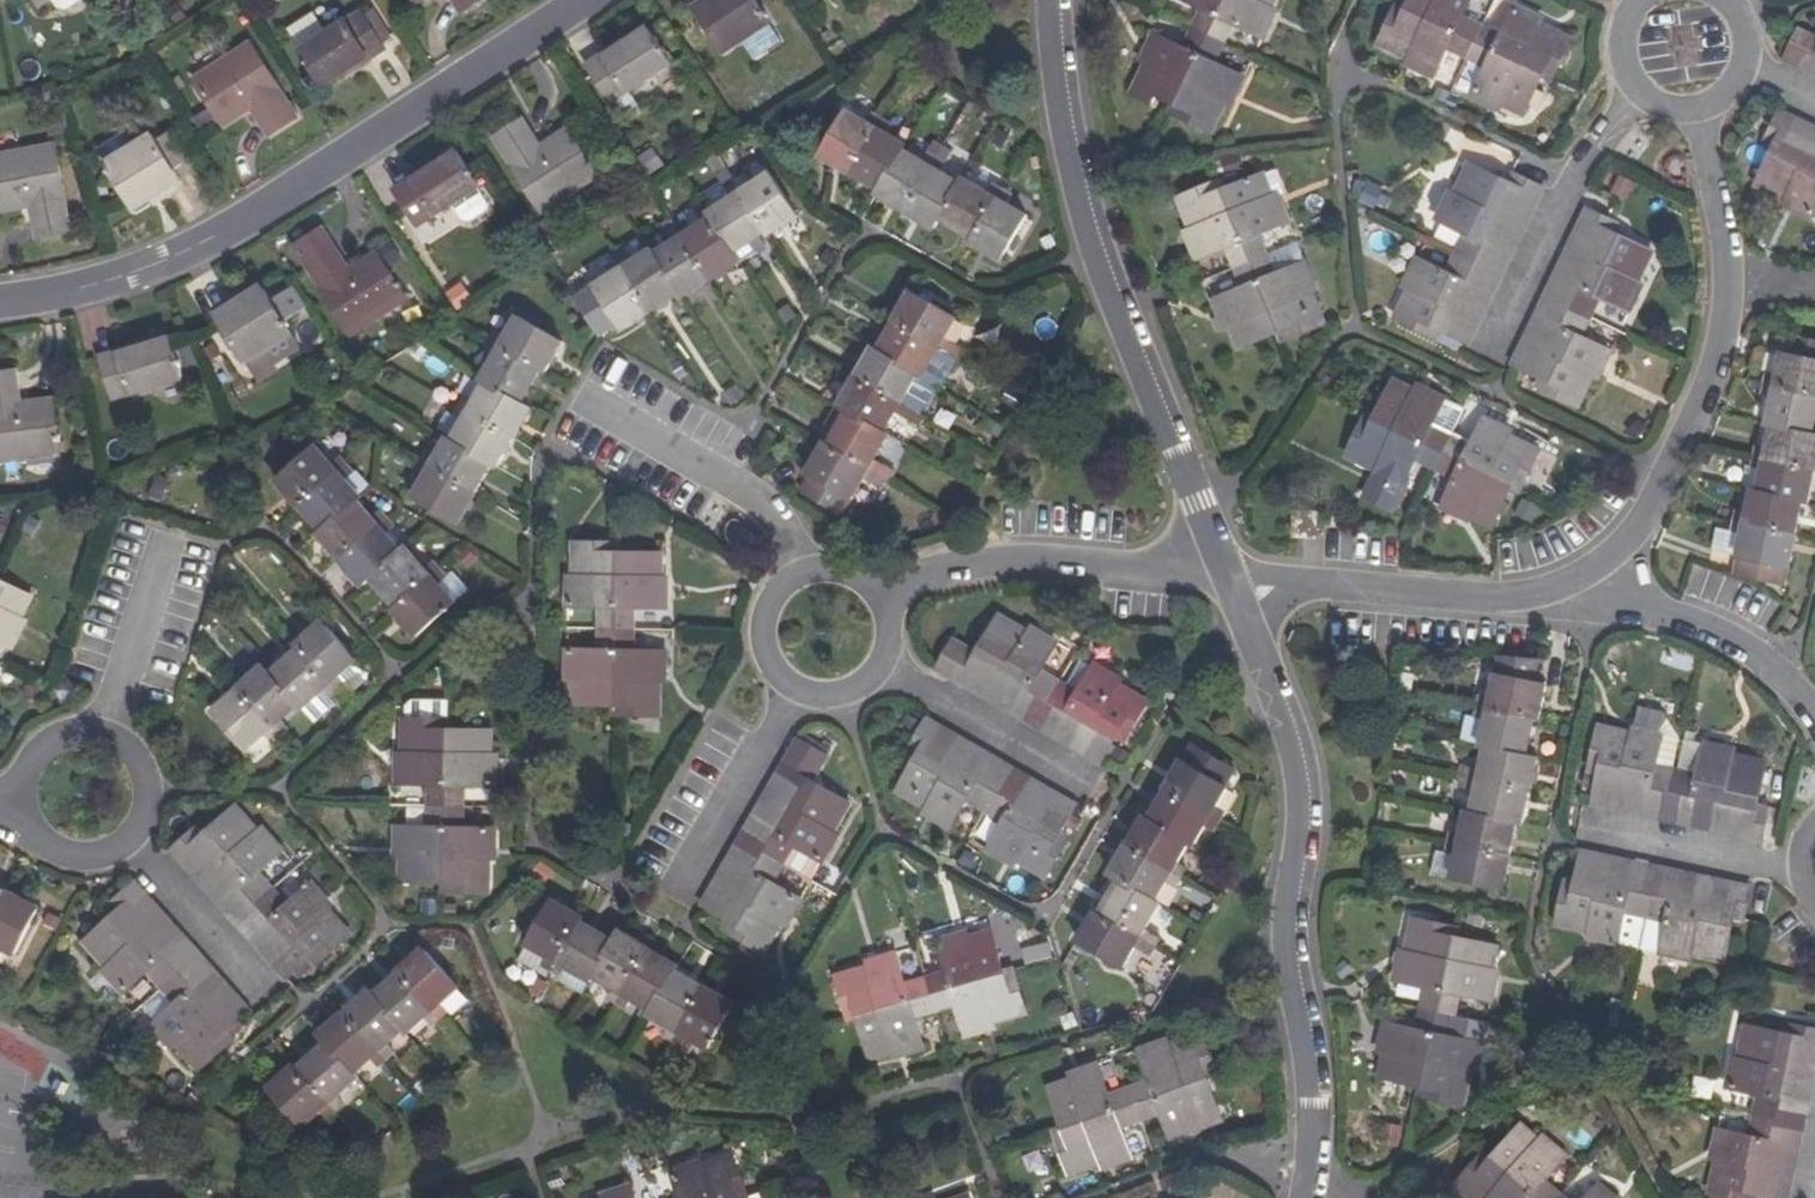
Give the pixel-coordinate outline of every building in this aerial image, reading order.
[(57,8),(66,9),(80,0),(52,0),(57,8)] [(450,1),(460,16),(486,0),(451,0),(450,1)] [(698,5),(727,51),(744,41),(772,23),(757,0),(706,0),(698,5)] [(1206,5),(1196,27),(1210,34),(1226,0),(1194,0),(1206,5)] [(1273,0),(1226,0),(1210,34),(1224,41),(1234,19),(1263,33),(1275,9),(1270,6),(1273,0)] [(1474,43),(1481,29),(1461,19),(1470,0),(1413,0),(1407,11),(1474,43)] [(1447,47),(1468,56),(1474,43),(1407,11),(1399,7),(1380,45),(1411,60),(1409,65),(1433,77),(1447,47)] [(1517,8),(1502,38),(1481,29),(1474,43),(1541,75),(1550,80),(1570,41),(1539,25),(1541,20),(1517,8)] [(363,11),(302,50),(324,84),(348,70),(368,56),(370,60),(387,49),(383,42),(391,37),(374,11),(366,16),(363,11)] [(785,43),(772,23),(744,41),(755,58),(769,50),(770,52),(785,43)] [(1139,82),(1178,100),(1210,34),(1196,27),(1186,48),(1156,33),(1144,58),(1149,61),(1139,82)] [(605,53),(587,65),(611,103),(672,65),(649,30),(627,44),(608,57),(605,53)] [(1178,100),(1173,110),(1211,129),(1226,98),(1231,100),(1243,76),(1214,62),(1224,41),(1210,34),(1178,100)] [(625,40),(605,53),(608,57),(627,44),(625,40)] [(1814,74),(1814,40),(1801,68),(1814,74)] [(1474,43),(1468,56),(1489,67),(1474,96),(1499,108),(1501,103),(1523,114),(1541,75),(1474,43)] [(264,120),(258,123),(268,138),(298,120),(250,45),(194,81),(223,127),(250,110),(256,107),(264,120)] [(370,60),(368,56),(348,70),(350,73),(370,60)] [(250,110),(258,123),(264,120),(256,107),(250,110)] [(1781,111),(1766,140),(1775,145),(1781,147),(1795,118),(1781,111)] [(850,173),(882,119),(872,113),(866,123),(846,112),(820,156),(850,173)] [(534,132),(524,117),(495,136),(543,210),(598,174),(569,128),(542,144),(538,148),(530,135),(534,132)] [(1811,125),(1795,118),(1781,147),(1797,155),(1811,125)] [(901,152),(905,146),(887,135),(892,125),(882,119),(850,173),(879,190),(901,152)] [(1811,125),(1797,155),(1812,163),(1814,157),(1814,127),(1811,125)] [(139,146),(130,130),(105,143),(114,159),(139,146)] [(140,206),(156,198),(188,180),(180,168),(196,159),(180,132),(165,140),(161,133),(139,146),(114,159),(140,206)] [(542,144),(534,132),(530,135),(538,148),(542,144)] [(1814,205),(1814,164),(1812,163),(1797,155),(1781,147),(1775,145),(1757,184),(1786,199),(1784,204),(1809,216),(1814,205)] [(0,157),(0,212),(30,205),(37,204),(40,219),(33,220),(37,238),(71,231),(53,146),(0,157)] [(905,212),(937,157),(927,152),(921,162),(901,152),(879,190),(876,196),(905,212)] [(395,189),(419,227),(421,227),(451,207),(477,191),(479,190),(457,155),(435,169),(413,183),(411,179),(395,189)] [(943,213),(960,185),(941,174),(947,163),(937,157),(905,212),(934,229),(943,213)] [(1457,253),(1472,260),(1476,251),(1484,236),(1491,221),(1499,205),(1506,190),(1509,184),(1469,165),(1455,196),(1450,194),(1438,218),(1467,232),(1457,253)] [(411,179),(413,183),(435,169),(433,166),(411,179)] [(1543,188),(1514,174),(1509,184),(1506,190),(1535,204),(1543,188)] [(750,185),(745,175),(733,181),(765,231),(768,236),(796,217),(768,175),(750,185)] [(1611,193),(1630,200),(1637,183),(1617,175),(1611,193)] [(1223,192),(1252,261),(1266,255),(1258,233),(1288,220),(1279,196),(1273,198),(1264,176),(1223,192)] [(1351,199),(1381,206),(1387,185),(1356,177),(1351,199)] [(191,186),(188,180),(156,198),(160,204),(191,186)] [(974,238),(1003,188),(993,182),(987,193),(963,180),(960,185),(943,213),(961,225),(959,229),(974,238)] [(723,189),(730,199),(707,214),(710,220),(728,247),(747,236),(750,240),(765,231),(733,181),(723,189)] [(1228,245),(1237,267),(1252,261),(1223,192),(1219,183),(1179,199),(1192,231),(1187,233),(1198,258),(1228,245)] [(974,238),(972,243),(1000,259),(1026,216),(1008,205),(1014,194),(1003,188),(974,238)] [(1527,219),(1535,204),(1506,190),(1499,205),(1527,219)] [(487,207),(477,191),(451,207),(461,224),(468,226),(485,214),(487,207)] [(40,219),(37,204),(30,205),(33,220),(40,219)] [(1520,235),(1527,219),(1499,205),(1491,221),(1520,235)] [(1608,238),(1611,233),(1615,223),(1586,210),(1579,224),(1608,238)] [(691,231),(685,220),(675,226),(710,280),(737,262),(728,247),(710,220),(691,231)] [(1513,250),(1520,235),(1491,221),(1484,236),(1513,250)] [(1600,254),(1608,238),(1579,224),(1571,240),(1600,254)] [(665,233),(672,244),(654,255),(679,294),(682,298),(710,280),(675,226),(665,233)] [(1574,309),(1590,317),(1599,296),(1629,311),(1640,285),(1635,283),(1650,251),(1611,233),(1608,238),(1600,254),(1593,270),(1586,285),(1578,301),(1574,309)] [(1506,265),(1513,250),(1484,236),(1476,251),(1506,265)] [(1593,270),(1600,254),(1571,240),(1563,256),(1593,270)] [(345,257),(335,242),(306,261),(354,334),(409,299),(379,253),(353,270),(348,273),(340,260),(345,257)] [(1311,292),(1317,289),(1297,243),(1266,255),(1252,261),(1280,330),(1284,340),(1324,323),(1311,292)] [(616,259),(650,312),(679,294),(654,255),(651,251),(633,262),(627,252),(616,259)] [(1498,281),(1506,265),(1476,251),(1472,260),(1469,267),(1498,281)] [(1406,284),(1411,287),(1396,318),(1435,337),(1440,328),(1447,313),(1454,297),(1462,282),(1469,267),(1472,260),(1457,253),(1447,274),(1418,259),(1406,284)] [(1586,285),(1593,270),(1563,256),(1556,271),(1586,285)] [(353,270),(345,257),(340,260),(348,273),(353,270)] [(595,287),(622,330),(650,312),(616,259),(606,265),(612,276),(595,287)] [(1252,261),(1237,267),(1245,288),(1215,301),(1227,327),(1231,325),(1240,347),(1280,330),(1252,261)] [(1469,267),(1462,282),(1491,296),(1498,281),(1469,267)] [(1578,301),(1586,285),(1556,271),(1549,286),(1578,301)] [(1462,282),(1454,297),(1483,312),(1491,296),(1462,282)] [(1549,286),(1541,302),(1571,317),(1574,309),(1578,301),(1549,286)] [(261,288),(245,297),(216,315),(245,361),(289,333),(261,288)] [(212,309),(216,315),(245,297),(241,290),(212,309)] [(896,323),(949,354),(955,344),(946,337),(956,319),(913,294),(896,323)] [(1454,297),(1447,313),(1476,327),(1483,312),(1454,297)] [(1564,332),(1571,317),(1541,302),(1535,317),(1564,332)] [(1608,352),(1579,337),(1590,317),(1574,309),(1571,317),(1564,332),(1556,347),(1549,362),(1542,377),(1538,386),(1577,405),(1592,374),(1597,376),(1608,352)] [(1447,313),(1440,328),(1469,342),(1476,327),(1447,313)] [(1556,347),(1564,332),(1535,317),(1527,333),(1556,347)] [(509,335),(499,329),(492,340),(543,369),(547,372),(564,343),(520,318),(509,335)] [(917,374),(923,376),(933,359),(943,365),(949,354),(896,323),(879,351),(917,374)] [(1549,362),(1556,347),(1527,333),(1520,348),(1549,362)] [(119,347),(101,352),(113,396),(182,376),(171,336),(145,344),(120,352),(119,347)] [(1768,371),(1765,383),(1814,394),(1814,340),(1800,336),(1796,355),(1785,353),(1780,373),(1768,371)] [(143,339),(119,347),(120,352),(145,344),(143,339)] [(486,351),(497,357),(484,381),(489,384),(518,401),(529,382),(534,385),(543,369),(492,340),(486,351)] [(857,377),(911,408),(917,398),(907,391),(917,374),(879,351),(874,348),(857,377)] [(1542,377),(1549,362),(1520,348),(1512,363),(1542,377)] [(0,370),(0,459),(54,455),(50,399),(19,402),(12,402),(11,388),(18,388),(16,369),(0,370)] [(840,405),(884,431),(895,413),(905,419),(911,408),(857,377),(840,405)] [(1376,420),(1443,453),(1450,439),(1430,428),(1444,399),(1419,386),(1417,391),(1395,381),(1376,420)] [(1775,397),(1768,425),(1775,427),(1809,434),(1814,412),(1814,394),(1765,383),(1763,395),(1775,397)] [(478,402),(467,396),(461,406),(516,438),(532,409),(518,401),(489,384),(478,402)] [(19,402),(18,388),(11,388),(12,402),(19,402)] [(828,425),(839,431),(831,447),(879,474),(885,464),(875,458),(890,434),(884,431),(840,405),(828,425)] [(455,417),(466,423),(456,441),(495,464),(499,466),(516,438),(461,406),(455,417)] [(1509,430),(1465,408),(1450,439),(1443,453),(1510,486),(1519,490),(1538,450),(1508,435),(1509,430)] [(1416,456),(1436,466),(1443,453),(1376,420),(1368,416),(1348,455),(1379,469),(1366,495),(1390,507),(1392,504),(1405,481),(1416,456)] [(1814,469),(1814,435),(1809,434),(1775,427),(1769,447),(1758,444),(1756,456),(1814,469)] [(423,461),(478,493),(495,464),(456,441),(450,438),(440,456),(430,450),(423,461)] [(298,500),(344,459),(336,450),(328,457),(313,442),(275,476),(298,500)] [(863,479),(873,485),(879,474),(831,447),(826,444),(809,472),(820,479),(810,494),(840,512),(850,496),(853,498),(863,479)] [(1443,453),(1436,466),(1457,476),(1443,506),(1468,519),(1470,513),(1491,524),(1510,486),(1443,453)] [(1756,456),(1753,467),(1765,470),(1760,491),(1805,501),(1811,502),(1814,484),(1814,469),(1756,456)] [(354,495),(358,491),(343,475),(352,467),(344,459),(298,500),(320,526),(354,495)] [(416,497),(461,522),(478,493),(423,461),(417,471),(427,478),(416,497)] [(1760,491),(1765,470),(1753,467),(1746,465),(1741,487),(1754,490),(1760,491)] [(1736,520),(1798,533),(1805,501),(1760,491),(1754,490),(1750,510),(1738,508),(1736,520)] [(377,504),(368,511),(354,495),(320,526),(316,530),(338,554),(385,512),(377,504)] [(385,529),(393,521),(385,512),(338,554),(361,580),(374,569),(399,546),(385,529)] [(1745,534),(1740,555),(1741,558),(1737,575),(1784,585),(1788,568),(1791,566),(1798,533),(1736,520),(1733,531),(1745,534)] [(1716,527),(1711,549),(1740,555),(1745,534),(1733,531),(1716,527)] [(431,554),(422,562),(403,542),(399,546),(374,569),(388,585),(384,588),(396,602),(439,563),(431,554)] [(618,555),(618,545),(575,544),(574,577),(569,578),(569,605),(603,606),(602,629),(617,629),(618,555)] [(662,579),(662,555),(618,555),(617,629),(633,630),(633,607),(666,607),(667,579),(662,579)] [(392,605),(414,630),(452,597),(438,580),(447,572),(439,563),(396,602),(392,605)] [(1714,600),(1722,573),(1695,565),(1688,593),(1714,600)] [(438,580),(452,597),(466,584),(452,568),(447,572),(438,580)] [(14,647),(26,622),(21,619),(32,598),(0,582),(0,640),(14,647)] [(1041,691),(1052,698),(1060,684),(1040,672),(1056,644),(1032,629),(1029,635),(1000,618),(978,655),(982,657),(997,666),(1011,674),(1026,683),(1041,691)] [(300,648),(339,691),(348,684),(340,675),(356,660),(322,622),(297,644),(300,648)] [(574,704),(616,705),(617,629),(602,629),(603,651),(569,651),(568,680),(574,679),(574,704)] [(616,705),(616,714),(660,714),(660,681),(665,681),(666,653),(633,652),(633,630),(617,629),(616,705)] [(339,691),(300,648),(288,659),(292,664),(274,678),(298,705),(301,709),(323,691),(330,700),(339,691)] [(953,679),(965,686),(982,657),(978,655),(968,650),(952,679),(953,679)] [(1491,696),(1479,693),(1476,705),(1534,717),(1540,718),(1547,686),(1537,683),(1542,663),(1508,655),(1501,655),(1491,696)] [(965,686),(981,695),(997,666),(982,657),(965,686)] [(981,695),(994,703),(1011,674),(997,666),(981,695)] [(274,678),(264,667),(238,689),(281,735),(289,728),(281,719),(298,705),(274,678)] [(1079,696),(1060,684),(1052,698),(1056,700),(1071,709),(1086,717),(1101,726),(1115,735),(1124,740),(1146,703),(1117,685),(1119,681),(1096,667),(1079,696)] [(994,703),(1010,712),(1026,683),(1011,674),(994,703)] [(1010,712),(1024,720),(1041,691),(1026,683),(1010,712)] [(263,736),(271,744),(281,735),(238,689),(215,711),(248,748),(263,736)] [(1052,698),(1041,691),(1024,720),(1039,728),(1056,700),(1052,698)] [(1039,728),(1054,737),(1071,709),(1056,700),(1039,728)] [(1525,733),(1530,734),(1534,717),(1476,705),(1474,716),(1486,719),(1480,746),(1487,747),(1521,754),(1525,733)] [(1668,787),(1676,789),(1679,772),(1686,742),(1666,713),(1641,708),(1634,735),(1600,727),(1591,770),(1602,772),(1617,776),(1634,780),(1651,784),(1668,787)] [(1054,737),(1069,746),(1086,717),(1071,709),(1054,737)] [(1069,746),(1085,755),(1101,726),(1086,717),(1069,746)] [(447,731),(447,720),(403,720),(403,754),(398,754),(398,780),(430,781),(431,805),(446,805),(447,731)] [(928,720),(911,748),(921,753),(926,756),(942,728),(928,720)] [(1085,755),(1100,763),(1115,735),(1101,726),(1085,755)] [(956,736),(942,728),(926,756),(941,765),(956,736)] [(490,754),(490,731),(447,731),(446,805),(462,805),(462,782),(495,781),(496,755),(490,754)] [(971,744),(956,736),(941,765),(954,773),(971,744)] [(1679,772),(1700,777),(1707,745),(1686,742),(1679,772)] [(985,753),(971,744),(954,773),(969,781),(985,753)] [(1165,791),(1219,822),(1225,811),(1215,805),(1235,771),(1191,745),(1165,791)] [(1700,777),(1679,772),(1676,789),(1685,791),(1701,794),(1718,798),(1735,801),(1750,805),(1758,807),(1768,764),(1735,757),(1735,751),(1707,745),(1700,777)] [(1467,777),(1530,791),(1538,758),(1521,754),(1487,747),(1481,768),(1469,765),(1467,777)] [(967,798),(987,810),(995,796),(983,789),(969,781),(954,773),(941,765),(926,756),(921,753),(899,791),(928,808),(926,813),(949,827),(967,798)] [(1000,761),(985,753),(969,781),(983,789),(1000,761)] [(789,757),(781,770),(809,787),(812,783),(818,773),(789,757)] [(995,796),(999,798),(1015,770),(1000,761),(983,789),(995,796)] [(801,802),(809,787),(781,770),(772,785),(801,802)] [(1030,779),(1015,770),(999,798),(1014,807),(1030,779)] [(1594,805),(1610,809),(1617,776),(1602,772),(1594,805)] [(1610,809),(1628,812),(1634,780),(1617,776),(1610,809)] [(1518,823),(1523,824),(1530,791),(1467,777),(1465,789),(1477,792),(1472,813),(1518,823)] [(1045,787),(1030,779),(1014,807),(1029,815),(1045,787)] [(1628,812),(1644,816),(1651,784),(1634,780),(1628,812)] [(775,847),(769,856),(783,864),(795,845),(823,861),(838,837),(832,834),(849,804),(812,783),(809,787),(801,802),(792,817),(783,832),(775,847)] [(1644,816),(1661,820),(1668,787),(1651,784),(1644,816)] [(792,817),(801,802),(772,785),(764,799),(792,817)] [(1060,796),(1045,787),(1029,815),(1044,824),(1060,796)] [(1676,789),(1668,787),(1661,820),(1678,823),(1685,791),(1676,789)] [(1203,826),(1213,832),(1219,822),(1165,791),(1148,819),(1187,842),(1192,845),(1203,826)] [(1678,823),(1693,827),(1701,794),(1685,791),(1678,823)] [(1693,827),(1710,830),(1718,798),(1701,794),(1693,827)] [(1016,859),(1045,876),(1067,838),(1058,833),(1044,824),(1029,815),(1014,807),(999,798),(995,796),(987,810),(1006,820),(989,850),(1013,864),(1016,859)] [(1075,805),(1060,796),(1044,824),(1058,833),(1075,805)] [(1710,830),(1728,834),(1735,801),(1718,798),(1710,830)] [(783,832),(792,817),(764,799),(755,814),(783,832)] [(1728,834),(1744,838),(1750,805),(1735,801),(1728,834)] [(402,879),(445,880),(446,805),(431,805),(430,827),(397,827),(397,854),(402,855),(402,879)] [(445,880),(445,890),(489,891),(489,857),(495,856),(495,828),(462,828),(462,805),(446,805),(445,880)] [(1760,841),(1767,809),(1758,807),(1750,805),(1744,838),(1760,841)] [(255,892),(262,900),(274,890),(258,873),(283,851),(264,829),(259,833),(238,809),(206,837),(210,841),(220,854),(233,867),(244,880),(255,892)] [(1472,813),(1466,812),(1462,832),(1450,829),(1447,842),(1511,856),(1518,823),(1472,813)] [(775,847),(783,832),(755,814),(746,830),(775,847)] [(1187,865),(1177,859),(1187,842),(1148,819),(1143,816),(1127,845),(1180,876),(1187,865)] [(174,851),(186,863),(210,841),(206,837),(198,829),(174,851)] [(769,856),(775,847),(746,830),(738,844),(767,861),(769,856)] [(186,863),(197,876),(220,854),(210,841),(186,863)] [(1431,873),(1504,889),(1511,856),(1447,842),(1444,853),(1436,851),(1431,873)] [(758,875),(767,861),(738,844),(730,858),(758,875)] [(1164,881),(1175,886),(1180,876),(1127,845),(1110,873),(1124,882),(1154,899),(1164,881)] [(1601,855),(1584,852),(1577,884),(1594,888),(1601,855)] [(197,876),(208,888),(233,867),(220,854),(197,876)] [(1617,859),(1601,855),(1594,888),(1611,891),(1617,859)] [(801,901),(772,884),(783,864),(769,856),(767,861),(758,875),(749,891),(741,905),(732,920),(727,929),(764,951),(781,922),(787,924),(801,901)] [(749,891),(758,875),(730,858),(721,873),(749,891)] [(1634,863),(1617,859),(1611,891),(1627,895),(1634,863)] [(1651,866),(1634,863),(1627,895),(1644,899),(1651,866)] [(1668,870),(1651,866),(1644,899),(1651,900),(1661,902),(1668,870)] [(208,888),(220,901),(244,880),(233,867),(208,888)] [(1661,902),(1677,906),(1684,873),(1668,870),(1661,902)] [(741,905),(749,891),(721,873),(712,888),(741,905)] [(1677,906),(1693,909),(1701,877),(1684,873),(1677,906)] [(1693,909),(1711,913),(1717,881),(1701,877),(1693,909)] [(220,901),(231,914),(255,892),(244,880),(220,901)] [(1711,913),(1726,916),(1734,884),(1717,881),(1711,913)] [(1156,931),(1145,925),(1159,902),(1154,899),(1124,882),(1114,901),(1108,898),(1100,914),(1149,942),(1156,931)] [(1651,900),(1644,899),(1627,895),(1611,891),(1594,888),(1577,884),(1567,882),(1558,926),(1591,933),(1590,938),(1620,945),(1627,912),(1648,917),(1651,900)] [(121,914),(124,918),(149,895),(139,883),(113,905),(121,914)] [(1726,916),(1735,918),(1744,920),(1750,888),(1734,884),(1726,916)] [(288,907),(274,890),(262,900),(266,904),(278,917),(289,930),(300,942),(312,956),(319,964),(350,935),(328,909),(331,906),(314,885),(288,907)] [(732,920),(741,905),(712,888),(703,903),(732,920)] [(10,894),(0,889),(0,913),(10,894)] [(262,900),(255,892),(231,914),(243,927),(266,904),(262,900)] [(0,913),(0,946),(17,954),(40,909),(10,894),(0,913)] [(124,918),(136,930),(161,908),(149,895),(124,918)] [(556,899),(522,959),(549,976),(552,970),(581,920),(584,915),(556,899)] [(1651,900),(1648,917),(1655,918),(1648,951),(1691,960),(1692,955),(1725,962),(1735,918),(1726,916),(1711,913),(1693,909),(1677,906),(1661,902),(1651,900)] [(243,927),(253,939),(278,917),(266,904),(243,927)] [(136,930),(148,943),(172,921),(161,908),(136,930)] [(1100,914),(1094,911),(1078,940),(1121,965),(1133,946),(1143,952),(1149,942),(1100,914)] [(150,970),(165,987),(177,976),(170,968),(159,956),(148,943),(136,930),(124,918),(121,914),(88,943),(110,968),(107,971),(125,992),(150,970)] [(253,939),(265,952),(289,930),(278,917),(253,939)] [(1423,1009),(1439,1012),(1454,939),(1456,929),(1414,919),(1407,953),(1401,952),(1395,980),(1428,987),(1423,1009)] [(552,970),(563,976),(569,965),(593,979),(596,975),(613,945),(594,934),(596,929),(581,920),(552,970)] [(148,943),(159,956),(184,934),(172,921),(148,943)] [(265,952),(276,964),(300,942),(289,930),(265,952)] [(619,1003),(651,948),(621,931),(613,945),(596,975),(615,986),(609,997),(619,1003)] [(927,979),(932,995),(1003,974),(992,932),(968,939),(966,934),(940,942),(949,973),(927,979)] [(159,956),(170,968),(195,946),(184,934),(159,956)] [(1050,939),(1027,944),(1030,959),(1053,954),(1050,939)] [(1491,972),(1497,948),(1454,939),(1439,1012),(1455,1016),(1460,994),(1492,1001),(1498,973),(1491,972)] [(276,964),(288,978),(312,956),(300,942),(276,964)] [(207,959),(195,946),(170,968),(177,976),(182,981),(207,959)] [(400,970),(442,1017),(451,1009),(444,1000),(460,986),(426,948),(400,970)] [(677,969),(680,965),(651,948),(619,1003),(630,1009),(636,998),(654,1009),(677,969)] [(870,968),(838,977),(849,1019),(859,1016),(932,995),(927,979),(904,986),(895,954),(868,962),(870,968)] [(182,981),(193,993),(217,972),(207,959),(182,981)] [(569,965),(563,976),(587,990),(593,979),(569,965)] [(674,1041),(706,986),(677,969),(654,1009),(651,1014),(670,1024),(664,1034),(674,1041)] [(426,1017),(434,1025),(442,1017),(400,970),(375,993),(406,1027),(409,1031),(426,1017)] [(992,1022),(1025,1013),(1013,971),(1003,974),(932,995),(936,1010),(958,1003),(967,1035),(994,1028),(992,1022)] [(193,993),(204,1006),(229,984),(217,972),(193,993)] [(182,981),(177,976),(165,987),(181,1005),(156,1027),(175,1047),(178,1044),(201,1069),(234,1040),(227,1032),(215,1018),(204,1006),(193,993),(182,981)] [(204,1006),(215,1018),(240,997),(229,984),(204,1006)] [(709,1047),(734,1003),(706,986),(674,1041),(685,1047),(691,1036),(709,1047)] [(398,1050),(390,1041),(406,1027),(375,993),(371,989),(346,1011),(390,1058),(398,1050)] [(932,995),(859,1016),(871,1058),(894,1051),(896,1056),(922,1048),(912,1016),(936,1010),(932,995)] [(215,1018),(227,1032),(251,1010),(240,997),(215,1018)] [(1379,1077),(1423,1087),(1439,1012),(1423,1009),(1417,1032),(1385,1024),(1379,1052),(1385,1054),(1379,1077)] [(373,1057),(381,1066),(390,1058),(346,1011),(322,1033),(333,1045),(356,1071),(373,1057)] [(1423,1087),(1421,1096),(1464,1106),(1471,1072),(1477,1073),(1482,1045),(1450,1038),(1455,1016),(1439,1012),(1423,1087)] [(1792,1026),(1789,1037),(1788,1044),(1814,1050),(1814,1031),(1792,1026)] [(1774,1109),(1777,1092),(1781,1077),(1784,1060),(1788,1044),(1789,1037),(1746,1027),(1740,1059),(1733,1058),(1728,1086),(1761,1094),(1756,1116),(1771,1120),(1774,1109)] [(1207,1081),(1216,1078),(1202,1037),(1170,1047),(1169,1042),(1143,1052),(1153,1083),(1131,1091),(1136,1106),(1207,1081)] [(1788,1044),(1784,1060),(1814,1067),(1814,1050),(1788,1044)] [(347,1103),(340,1094),(361,1076),(356,1071),(333,1045),(316,1060),(314,1056),(300,1069),(339,1111),(347,1103)] [(1814,1073),(1814,1067),(1784,1060),(1781,1077),(1813,1084),(1814,1073)] [(300,1069),(297,1065),(271,1087),(306,1125),(322,1110),(330,1119),(339,1111),(300,1069)] [(1051,1090),(1066,1131),(1136,1106),(1131,1091),(1109,1099),(1098,1067),(1073,1076),(1075,1082),(1051,1090)] [(1809,1100),(1813,1084),(1781,1077),(1777,1092),(1809,1100)] [(1199,1129),(1221,1121),(1207,1081),(1136,1106),(1141,1120),(1164,1112),(1174,1144),(1201,1135),(1199,1129)] [(1806,1116),(1809,1100),(1777,1092),(1774,1109),(1806,1116)] [(1066,1131),(1056,1134),(1071,1174),(1103,1163),(1105,1168),(1130,1159),(1119,1128),(1141,1120),(1136,1106),(1066,1131)] [(1771,1120),(1770,1126),(1802,1133),(1806,1116),(1774,1109),(1771,1120)] [(1760,1175),(1763,1159),(1767,1142),(1770,1126),(1771,1120),(1756,1116),(1751,1137),(1719,1130),(1712,1159),(1718,1161),(1711,1194),(1731,1197),(1755,1197),(1756,1193),(1760,1175)] [(1383,1121),(1380,1144),(1400,1146),(1403,1124),(1383,1121)] [(1770,1126),(1767,1142),(1798,1150),(1802,1133),(1770,1126)] [(1537,1197),(1561,1197),(1562,1197),(1545,1182),(1567,1158),(1545,1139),(1541,1143),(1523,1127),(1494,1161),(1537,1197)] [(1767,1142),(1763,1159),(1795,1167),(1798,1150),(1767,1142)] [(1494,1161),(1487,1154),(1458,1187),(1470,1197),(1537,1197),(1494,1161)] [(1763,1159),(1760,1175),(1791,1183),(1795,1167),(1763,1159)] [(682,1197),(746,1197),(734,1160),(702,1171),(700,1166),(674,1174),(682,1197)] [(1756,1193),(1778,1197),(1788,1197),(1791,1183),(1760,1175),(1756,1193)] [(1591,1197),(1613,1197),(1600,1187),(1591,1197)] [(631,1190),(605,1197),(633,1197),(631,1190)]
